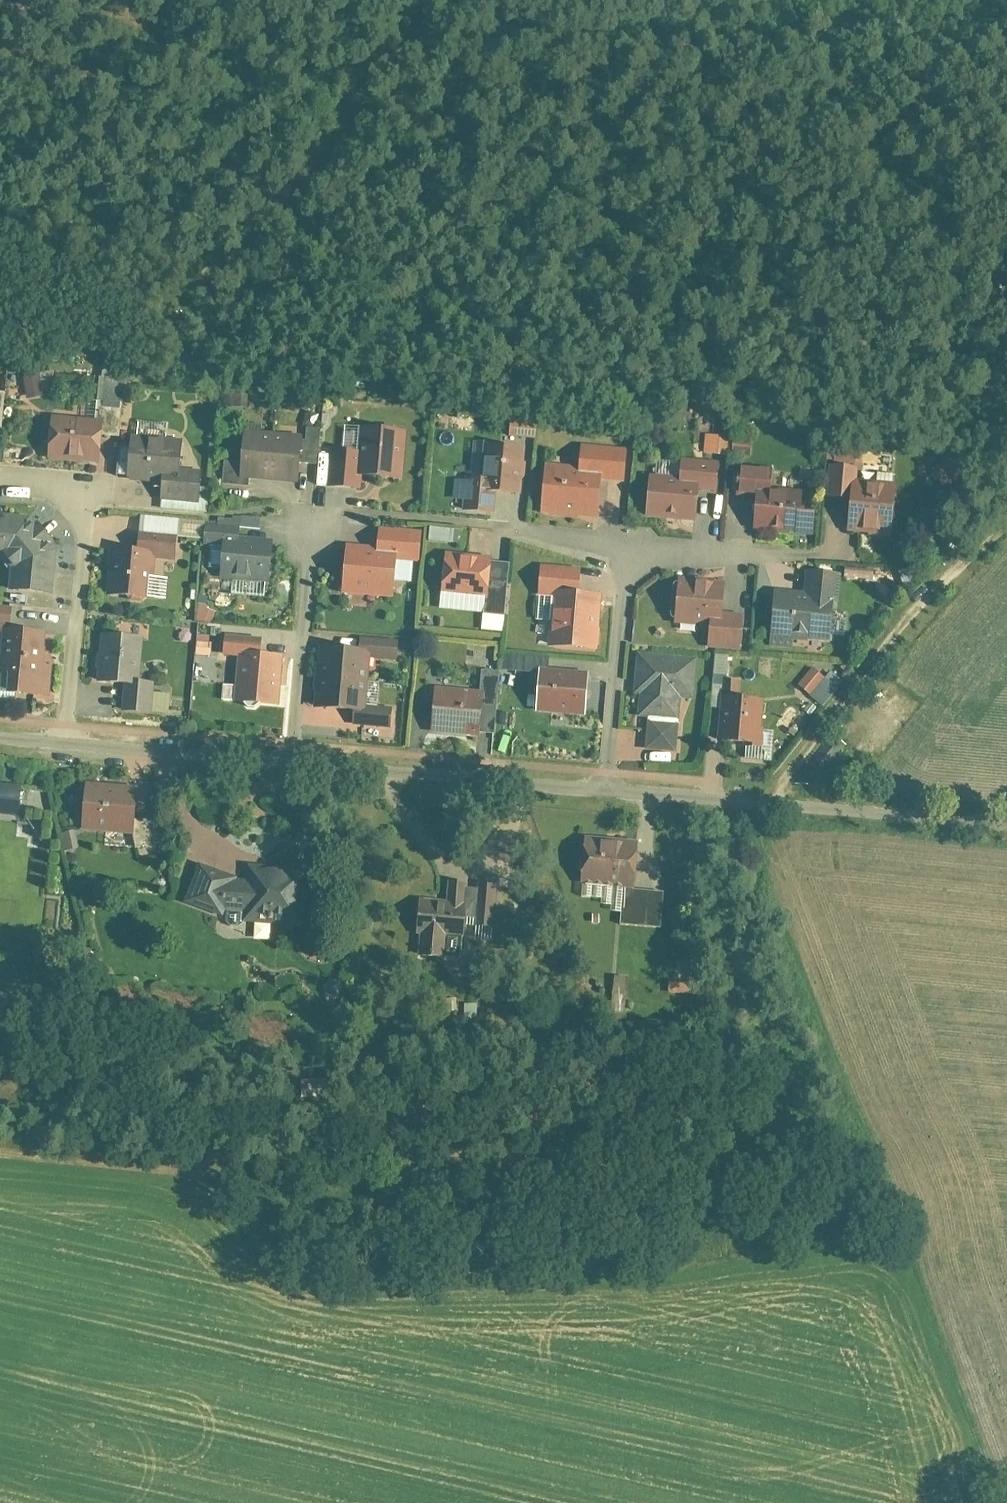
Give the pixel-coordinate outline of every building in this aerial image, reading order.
[(101,419),(51,417),(50,459),(100,461),(101,419)] [(246,435),(244,462),(226,460),(224,484),(250,486),(251,474),(298,478),(301,439),(246,435)] [(360,479),(404,478),(404,435),(360,436),(360,451),(329,451),(330,487),(360,487),(360,479)] [(135,439),(132,475),(165,478),(177,479),(178,472),(180,444),(135,439)] [(601,516),(603,487),(621,488),(624,449),(580,447),(578,476),(551,475),(548,512),(601,516)] [(496,513),(496,495),(522,495),(522,449),(480,449),(479,484),(455,484),(455,502),(480,503),(480,513),(496,513)] [(830,466),(830,495),(850,496),(848,533),(896,536),(899,490),(855,487),(855,467),(830,466)] [(723,469),(684,467),(683,480),(651,478),(648,518),(692,521),(693,492),(721,493),(723,469)] [(165,478),(162,508),(208,512),(211,488),(198,487),(200,474),(178,472),(177,479),(165,478)] [(798,499),(769,497),(771,474),(740,472),(739,499),(756,500),(754,530),(796,532),(798,499)] [(54,595),(54,551),(28,521),(0,520),(0,568),(16,568),(17,594),(54,595)] [(147,602),(149,558),(174,558),(174,530),(139,529),(138,550),(110,549),(108,600),(147,602)] [(379,532),(377,557),(343,555),(341,596),(396,599),(398,573),(418,575),(420,534),(379,532)] [(262,600),(263,583),(272,583),(273,548),(238,547),(239,535),(206,534),(206,558),(221,559),(220,581),(236,581),(236,599),(262,600)] [(443,557),(443,601),(487,601),(487,557),(443,557)] [(578,569),(541,568),(541,595),(551,596),(578,596),(578,569)] [(774,600),(775,649),(835,648),(834,573),(808,573),(808,600),(774,600)] [(682,583),(680,625),(722,627),(724,585),(682,583)] [(550,648),(597,650),(599,597),(578,596),(551,596),(550,648)] [(7,651),(6,672),(44,674),(46,629),(8,627),(9,608),(0,608),(0,650),(7,651)] [(101,631),(100,678),(136,679),(137,632),(101,631)] [(710,631),(710,652),(743,653),(744,632),(710,631)] [(255,636),(203,636),(203,662),(237,662),(237,656),(255,656),(255,636)] [(362,638),(361,651),(368,652),(368,654),(396,656),(398,641),(362,638)] [(368,654),(368,652),(361,651),(324,648),(319,705),(356,709),(363,709),(363,707),(368,654)] [(237,706),(277,706),(277,656),(255,656),(237,656),(237,662),(237,706)] [(702,660),(639,660),(639,698),(648,698),(648,723),(654,723),(683,723),(683,699),(702,699),(702,660)] [(589,675),(537,674),(536,714),(588,715),(589,675)] [(436,695),(435,733),(481,734),(482,696),(436,695)] [(749,743),(765,743),(766,733),(766,701),(728,701),(727,743),(749,743)] [(356,709),(355,722),(390,725),(392,709),(363,707),(363,709),(356,709)] [(654,723),(654,742),(683,742),(683,723),(654,723)] [(749,763),(773,763),(774,733),(766,733),(765,743),(749,743),(749,763)] [(0,783),(0,810),(19,810),(19,783),(0,783)] [(82,783),(81,834),(105,834),(105,847),(131,847),(131,784),(82,783)] [(133,848),(157,848),(157,814),(132,814),(133,848)] [(585,840),(585,903),(634,903),(634,840),(585,840)] [(240,917),(303,920),(306,865),(243,862),(240,917)] [(443,956),(445,933),(464,934),(467,906),(464,906),(466,883),(451,882),(449,904),(421,902),(418,930),(424,930),(422,954),(443,956)] [(635,923),(663,923),(664,893),(636,893),(635,923)]
